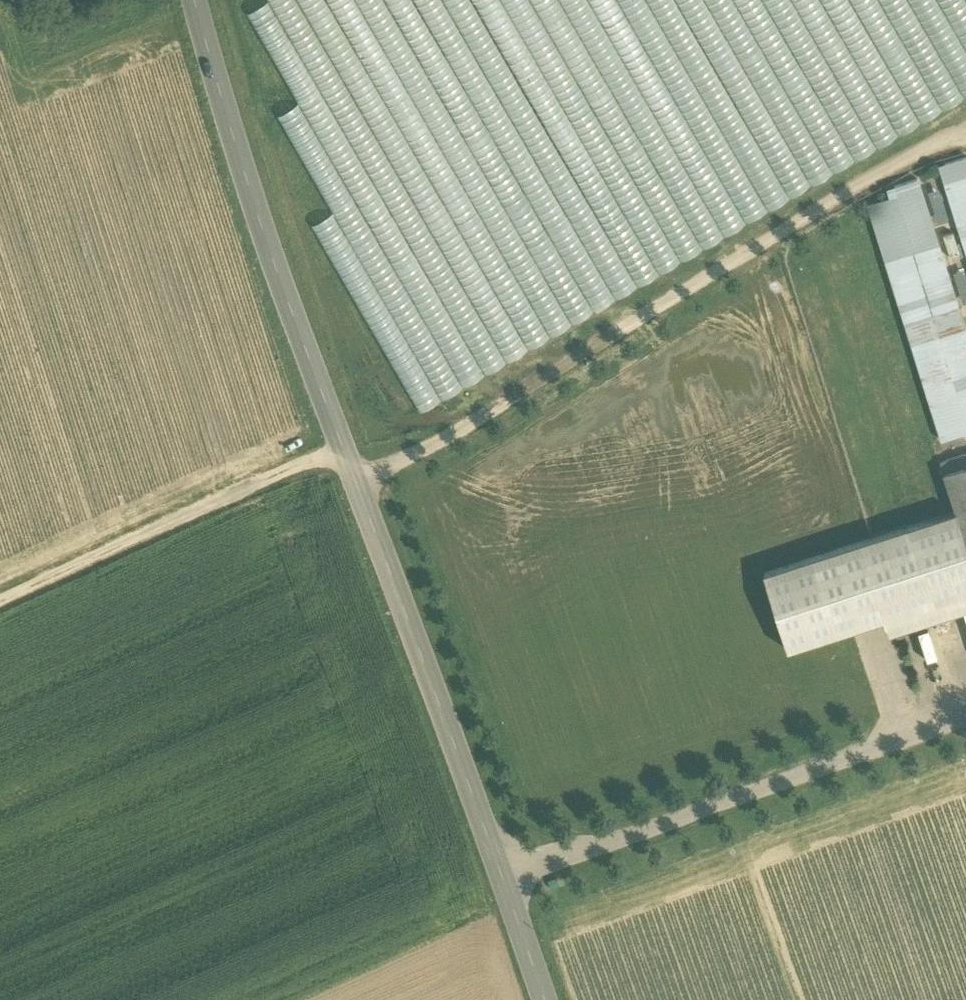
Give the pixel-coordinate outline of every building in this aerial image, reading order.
[(410,399),(965,101),(965,0),(267,0),(268,1),(249,11),(299,104),(280,114),(334,213),(315,222),(410,399)] [(965,235),(965,159),(944,165),(965,235)] [(965,251),(965,248),(944,180),(940,181),(954,226),(944,230),(952,255),(965,251)] [(923,184),(869,201),(942,438),(965,431),(965,323),(923,184)] [(945,473),(957,511),(965,537),(965,466),(945,473)] [(957,511),(762,577),(786,648),(886,615),(891,632),(965,607),(965,537),(957,511)] [(556,877),(547,880),(550,888),(559,885),(556,877)]
